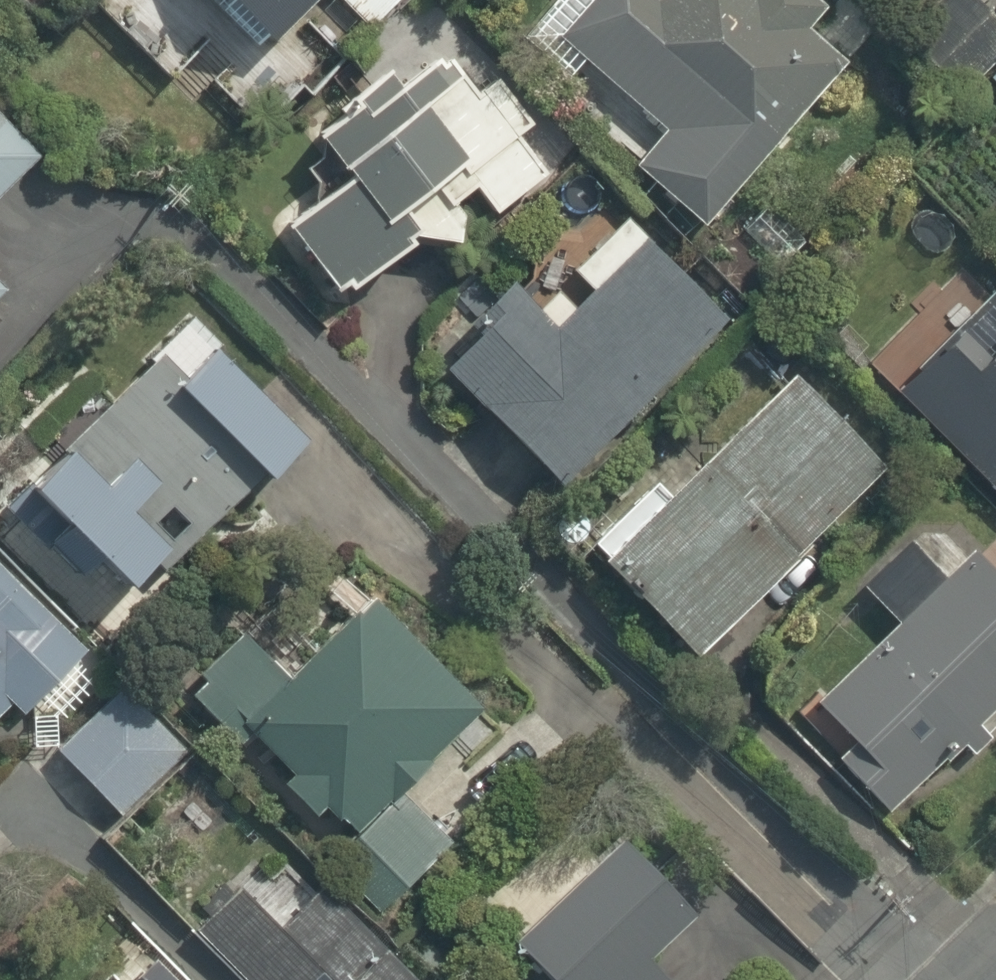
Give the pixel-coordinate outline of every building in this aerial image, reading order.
[(271,60),(333,0),(213,0),(271,60)] [(839,62),(811,39),(812,36),(813,33),(814,30),(814,26),(815,23),(815,20),(814,16),(814,13),(813,10),(812,7),(811,4),(810,1),(809,0),(646,0),(645,1),(644,0),(594,0),(562,40),(676,132),(632,186),(697,239),(839,62)] [(341,190),(281,235),(332,305),(411,247),(455,251),(458,212),(470,204),(481,219),(536,178),(511,143),(532,128),(495,78),(470,97),(445,62),(405,91),(388,68),(300,133),(341,190)] [(0,128),(0,192),(32,158),(0,128)] [(554,488),(715,323),(617,227),(527,319),(511,303),(439,376),(554,488)] [(969,270),(865,370),(995,505),(995,297),(969,270)] [(11,285),(0,275),(0,297),(11,285)] [(309,440),(188,321),(149,361),(178,389),(165,402),(257,493),(309,440)] [(893,466),(802,374),(610,560),(700,653),(893,466)] [(59,450),(17,491),(126,603),(191,540),(119,467),(97,489),(59,450)] [(819,737),(894,815),(995,716),(995,565),(819,737)] [(4,711),(15,722),(84,647),(0,569),(0,715),(4,711)] [(239,637),(182,697),(393,897),(442,846),(396,803),(481,713),(368,606),(291,687),(239,637)] [(119,825),(189,750),(122,688),(52,764),(119,825)] [(648,962),(699,913),(629,841),(523,944),(558,979),(665,979),(648,962)] [(219,881),(173,928),(225,979),(407,979),(314,888),(271,932),(219,881)] [(120,953),(96,979),(152,979),(120,953)]
